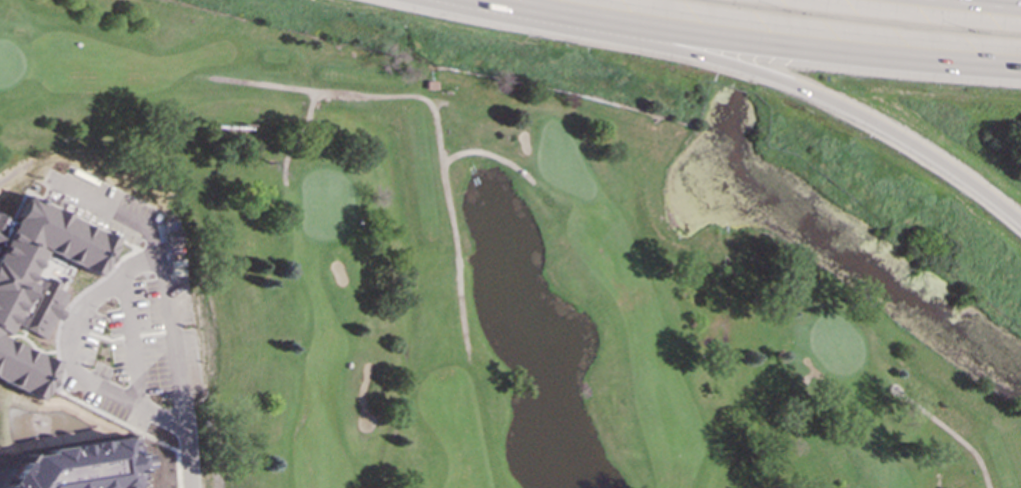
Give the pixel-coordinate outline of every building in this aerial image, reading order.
[(35,400),(38,394),(40,395),(44,388),(45,388),(49,379),(48,379),(52,371),(50,370),(53,364),(1,338),(8,322),(42,339),(52,319),(57,321),(62,311),(57,309),(65,293),(34,277),(45,256),(33,249),(34,246),(93,275),(96,271),(97,272),(101,263),(103,264),(107,255),(106,254),(110,246),(108,246),(111,239),(23,195),(10,221),(0,216),(0,383),(35,400)] [(145,487),(136,435),(28,451),(0,487),(139,487),(145,487)]
